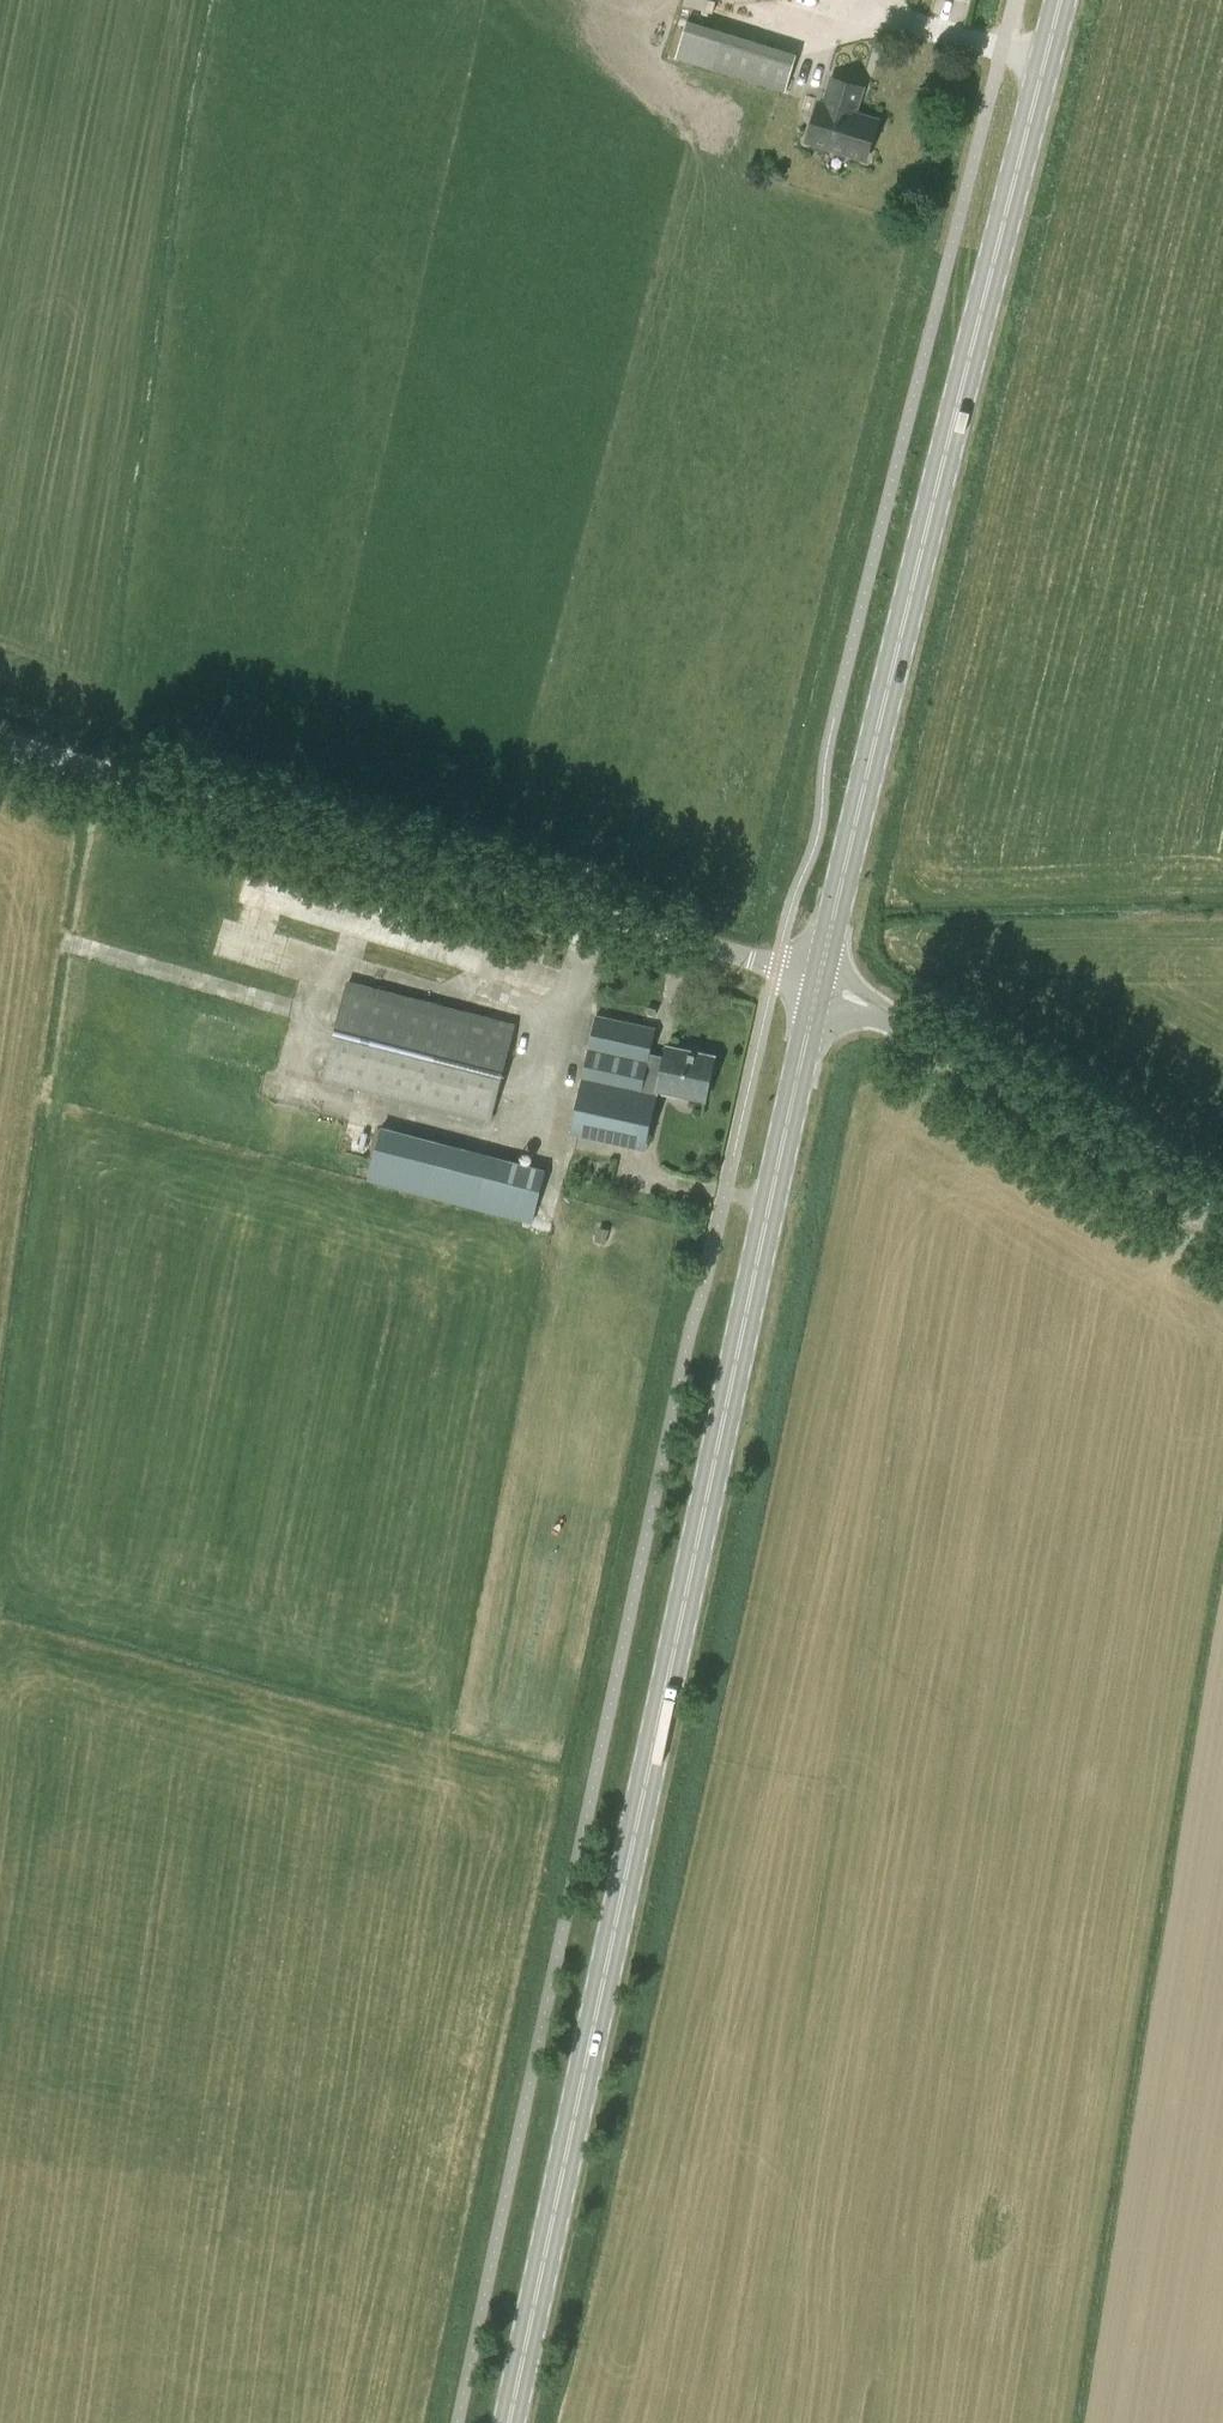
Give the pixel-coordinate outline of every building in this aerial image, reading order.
[(675,58),(785,92),(796,54),(686,20),(675,58)] [(819,102),(807,142),(865,160),(877,120),(855,113),(863,88),(832,78),(824,103),(819,102)] [(492,1121),(515,1023),(348,985),(325,1082),(492,1121)] [(714,1056),(666,1045),(664,1058),(649,1055),(655,1028),(596,1014),(569,1131),(645,1149),(659,1089),(704,1099),(714,1056)] [(366,1181),(532,1223),(547,1169),(381,1127),(372,1160),(366,1181)]
